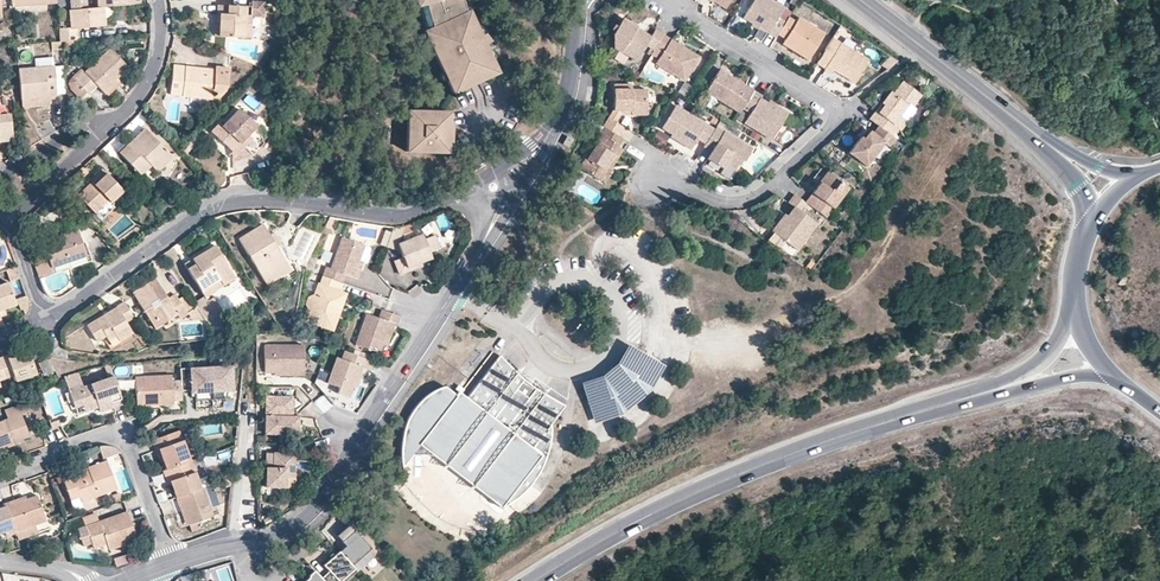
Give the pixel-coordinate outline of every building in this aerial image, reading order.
[(60,10),(69,9),(68,0),(59,0),(60,10)] [(73,10),(86,9),(86,0),(72,0),(73,10)] [(423,31),(452,93),(497,71),(483,42),(478,33),(467,9),(464,11),(461,0),(414,0),(423,31)] [(776,36),(778,33),(785,21),(777,16),(783,7),(771,0),(754,0),(744,17),(776,36)] [(218,5),(217,24),(216,24),(215,36),(244,38),(245,16),(250,17),(262,17),(262,4),(251,3),(251,7),(218,5)] [(103,25),(102,7),(98,8),(86,9),(73,10),(68,10),(69,28),(59,29),(60,42),(76,41),(75,28),(103,25)] [(796,20),(788,15),(785,21),(778,33),(785,38),(783,41),(794,47),(792,50),(808,59),(824,32),(798,16),(796,20)] [(654,50),(663,35),(655,30),(650,37),(635,28),(628,23),(622,20),(613,33),(614,47),(636,60),(646,45),(654,50)] [(478,33),(483,42),(488,40),(482,31),(478,33)] [(654,50),(651,55),(658,59),(656,64),(684,81),(699,58),(682,47),(680,50),(669,43),(671,40),(663,35),(654,50)] [(868,59),(832,37),(817,63),(824,67),(824,69),(830,72),(835,63),(844,69),(841,75),(854,82),(868,59)] [(682,47),(671,40),(669,43),(680,50),(682,47)] [(781,44),(792,50),(794,47),(783,41),(781,44)] [(110,49),(76,81),(89,94),(97,85),(107,95),(119,82),(116,78),(127,67),(110,49)] [(174,65),(173,76),(184,77),(185,72),(185,66),(174,65)] [(184,77),(173,76),(170,94),(211,99),(213,92),(220,93),(227,88),(229,68),(216,67),(215,70),(201,68),(200,73),(185,72),(184,77)] [(57,68),(23,70),(26,111),(60,109),(57,68)] [(742,109),(753,91),(737,82),(735,85),(725,78),(727,75),(718,70),(704,92),(740,114),(742,109)] [(735,85),(737,82),(727,75),(725,78),(735,85)] [(877,113),(870,122),(880,128),(894,139),(901,130),(896,126),(902,118),(911,106),(915,109),(923,98),(905,84),(895,96),(892,94),(883,105),(885,106),(879,114),(877,113)] [(613,111),(604,128),(605,129),(619,137),(625,128),(616,123),(621,115),(621,111),(632,111),(632,115),(647,115),(648,91),(633,91),(633,86),(615,86),(613,111)] [(761,96),(753,91),(742,109),(749,114),(744,124),(771,140),(787,113),(773,104),(771,107),(759,99),(761,96)] [(698,139),(706,143),(714,129),(676,106),(662,128),(672,134),(693,147),(698,139)] [(902,118),(909,124),(918,111),(911,106),(902,118)] [(239,143),(249,153),(261,141),(259,128),(239,109),(223,127),(220,124),(211,132),(232,151),(239,143)] [(439,110),(407,111),(407,151),(441,152),(445,151),(447,150),(449,148),(450,146),(450,116),(449,114),(447,113),(446,112),(444,111),(442,110),(439,110)] [(12,140),(10,114),(0,115),(0,142),(12,140)] [(901,130),(903,132),(909,124),(902,118),(896,126),(901,130)] [(706,143),(703,147),(712,152),(707,159),(723,169),(726,165),(735,170),(741,159),(745,161),(753,149),(716,126),(714,129),(706,143)] [(894,139),(880,128),(874,136),(868,132),(850,155),(867,168),(885,145),(890,149),(897,141),(894,139)] [(145,129),(120,153),(141,175),(150,166),(156,171),(171,156),(145,129)] [(619,148),(624,140),(619,137),(605,129),(581,169),(581,170),(582,170),(603,183),(611,170),(623,151),(619,148)] [(693,147),(672,134),(670,137),(691,150),(693,147)] [(197,135),(189,143),(193,148),(201,139),(197,135)] [(573,142),(568,139),(563,146),(569,149),(573,142)] [(472,143),(466,146),(473,160),(479,156),(472,143)] [(581,169),(568,161),(561,171),(576,181),(582,170),(581,170),(581,169)] [(98,177),(79,195),(94,212),(108,200),(110,202),(122,191),(102,170),(96,175),(98,177)] [(614,173),(611,170),(603,183),(607,185),(614,173)] [(810,206),(821,214),(828,206),(831,208),(847,187),(828,172),(806,202),(810,206)] [(806,202),(795,194),(789,203),(794,207),(783,221),(780,219),(770,232),(798,253),(818,226),(804,214),(810,206),(806,202)] [(96,217),(100,221),(113,209),(109,205),(96,217)] [(268,285),(280,278),(276,270),(287,263),(264,226),(240,240),(268,285)] [(386,247),(399,249),(402,256),(408,270),(418,266),(416,262),(422,260),(431,256),(429,251),(423,238),(422,234),(398,243),(404,226),(402,226),(396,227),(394,227),(386,247)] [(62,296),(77,285),(71,267),(91,261),(90,256),(87,257),(78,231),(68,234),(69,236),(44,244),(49,259),(54,273),(39,277),(44,290),(49,296),(52,298),(57,298),(62,296)] [(423,238),(429,251),(438,247),(433,234),(423,238)] [(333,270),(342,273),(359,279),(362,270),(358,268),(361,261),(365,248),(344,240),(334,269),(333,270)] [(220,279),(223,285),(235,278),(214,245),(192,259),(195,263),(188,268),(201,291),(220,279)] [(400,273),(408,270),(402,256),(394,259),(400,273)] [(49,259),(35,264),(39,277),(54,273),(49,259)] [(195,263),(192,259),(185,263),(188,268),(195,263)] [(276,270),(280,278),(291,271),(287,263),(276,270)] [(19,277),(15,266),(6,270),(9,280),(11,280),(18,278),(19,277)] [(325,276),(340,282),(342,273),(333,270),(334,269),(329,267),(325,276)] [(325,276),(323,277),(320,286),(319,285),(315,295),(314,295),(308,298),(306,304),(309,311),(306,321),(329,329),(332,318),(338,316),(341,310),(338,304),(342,293),(341,293),(344,283),(340,282),(325,276)] [(178,314),(180,318),(188,313),(178,297),(171,302),(168,298),(155,279),(133,293),(152,322),(166,314),(170,319),(178,314)] [(201,291),(205,296),(223,285),(220,279),(201,291)] [(4,308),(16,305),(14,299),(8,282),(0,284),(0,310),(4,308)] [(175,293),(168,298),(171,302),(178,297),(175,293)] [(347,295),(342,293),(338,304),(341,310),(347,295)] [(27,300),(25,295),(19,297),(21,303),(23,309),(27,308),(28,305),(27,300)] [(197,307),(217,339),(231,337),(221,323),(208,301),(205,296),(194,302),(197,307)] [(208,301),(221,323),(236,321),(236,314),(224,316),(214,298),(208,301)] [(133,316),(125,302),(88,325),(97,341),(106,335),(108,340),(116,335),(119,339),(132,331),(126,321),(133,316)] [(397,327),(401,318),(382,311),(378,320),(367,316),(357,346),(379,354),(382,346),(390,324),(395,326),(397,327)] [(166,314),(152,322),(155,328),(170,319),(166,314)] [(332,318),(329,329),(333,331),(338,316),(332,318)] [(387,347),(395,326),(390,324),(382,346),(387,347)] [(116,335),(108,340),(109,341),(108,342),(112,349),(135,335),(132,331),(119,339),(116,335)] [(304,348),(266,348),(266,376),(304,376),(304,348)] [(368,371),(371,362),(344,353),(341,362),(336,360),(327,385),(339,390),(336,396),(348,400),(353,388),(356,389),(361,376),(359,375),(361,369),(368,371)] [(546,394),(534,386),(526,396),(516,388),(523,377),(519,373),(507,363),(498,353),(465,395),(459,392),(456,390),(453,393),(443,386),(432,390),(426,394),(423,396),(419,400),(411,409),(408,416),(402,430),(401,438),(401,440),(400,445),(400,455),(400,459),(401,463),(402,466),(412,453),(430,454),(502,507),(506,502),(509,504),(517,498),(522,494),(533,483),(536,480),(539,476),(545,461),(549,450),(549,445),(551,435),(551,421),(565,404),(553,397),(546,394)] [(7,383),(15,380),(17,385),(37,378),(29,355),(18,359),(17,355),(0,361),(0,362),(7,383)] [(235,366),(211,367),(212,400),(228,399),(227,391),(232,391),(231,376),(235,375),(235,366)] [(212,400),(211,367),(182,370),(183,392),(191,392),(191,396),(198,395),(198,401),(212,400)] [(124,408),(113,377),(83,387),(78,374),(65,379),(76,410),(84,407),(86,414),(99,409),(101,416),(124,408)] [(526,396),(534,386),(536,384),(524,376),(523,377),(516,388),(526,396)] [(136,378),(136,401),(152,401),(153,405),(173,405),(173,377),(136,378)] [(296,389),(268,388),(267,435),(298,435),(298,417),(295,417),(292,417),(292,397),(296,397),(296,389)] [(303,405),(296,397),(292,397),(292,417),(295,417),(295,410),(298,410),(303,405)] [(0,422),(0,447),(30,437),(22,415),(30,413),(27,404),(6,411),(9,419),(0,422)] [(51,422),(53,428),(62,425),(60,419),(51,422)] [(165,470),(189,461),(178,430),(150,440),(154,451),(157,450),(160,458),(165,470)] [(105,460),(122,454),(120,452),(117,450),(112,447),(107,447),(101,447),(99,447),(105,460)] [(274,470),(267,470),(266,470),(265,489),(293,490),(294,456),(274,455),(274,456),(274,470)] [(205,475),(199,458),(189,461),(195,479),(205,475)] [(164,470),(174,498),(177,497),(199,489),(195,479),(189,461),(165,470),(164,470)] [(108,462),(89,469),(91,473),(85,475),(75,478),(73,473),(63,476),(72,500),(81,497),(83,502),(96,497),(118,490),(108,462)] [(213,517),(202,488),(199,489),(177,497),(178,498),(181,507),(188,526),(213,517)] [(16,500),(6,504),(15,529),(16,531),(35,524),(46,520),(37,496),(26,499),(17,503),(16,500)] [(99,505),(96,497),(83,502),(81,497),(72,500),(75,509),(81,507),(87,510),(99,505)] [(176,509),(181,507),(178,498),(173,500),(176,509)] [(6,504),(0,506),(0,535),(6,532),(15,529),(6,504)] [(98,514),(85,518),(88,526),(80,529),(86,546),(94,543),(96,548),(109,544),(111,550),(139,541),(129,512),(101,522),(98,514)] [(19,539),(38,532),(35,524),(16,531),(17,535),(19,539)] [(8,538),(17,535),(16,531),(15,529),(6,532),(8,538)] [(344,560),(353,569),(372,552),(352,529),(344,536),(348,540),(343,545),(347,549),(340,555),(344,560)] [(355,571),(353,569),(344,560),(340,555),(339,554),(324,568),(330,574),(322,580),(344,580),(355,571)] [(127,555),(113,559),(116,568),(129,564),(127,555)] [(357,574),(355,571),(344,580),(349,580),(357,574)]
